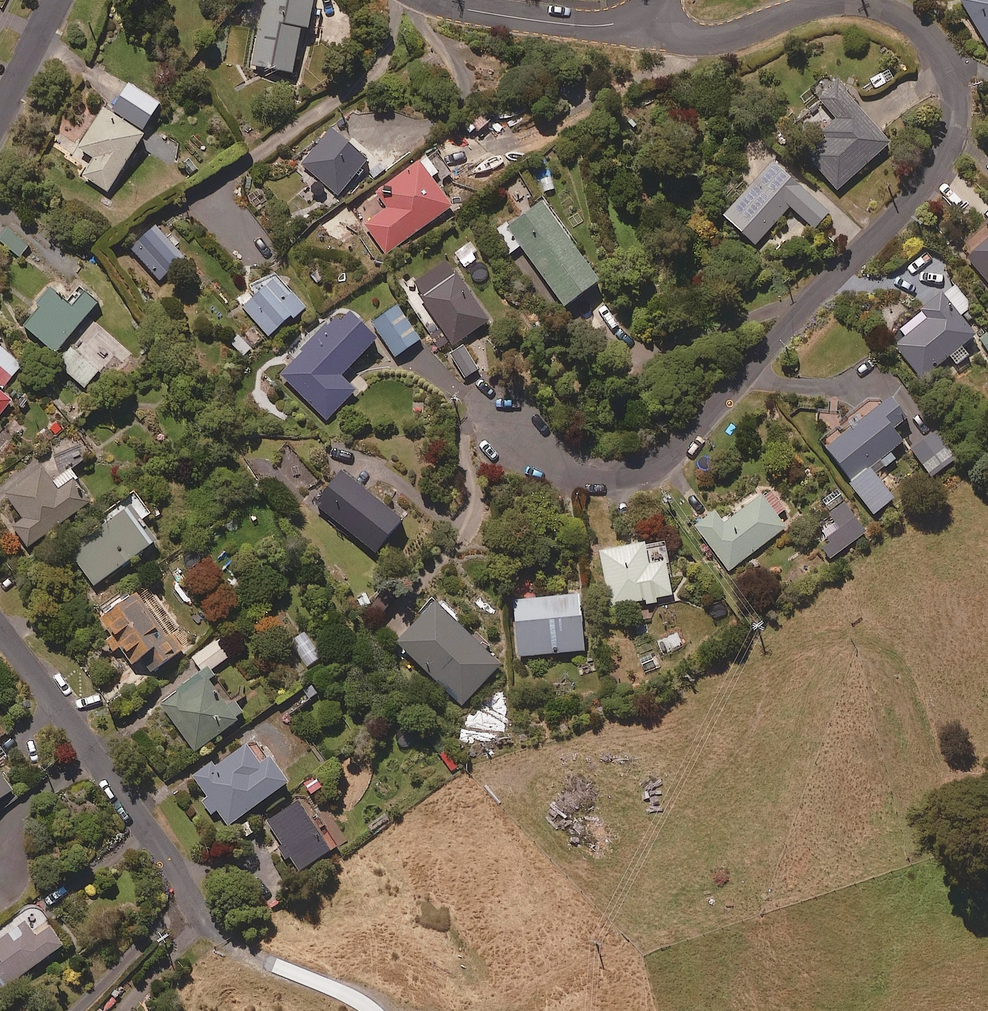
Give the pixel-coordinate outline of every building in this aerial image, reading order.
[(249,68),(292,77),(302,32),(307,34),(315,0),(263,0),(249,68)] [(961,2),(987,48),(987,0),(965,0),(961,2)] [(160,109),(130,86),(112,111),(142,133),(160,109)] [(890,147),(840,91),(821,107),(837,125),(823,138),(828,144),(808,160),(838,194),(890,147)] [(144,140),(104,114),(79,152),(94,161),(82,178),(108,195),(144,140)] [(368,162),(333,129),(303,163),(338,195),(368,162)] [(438,158),(429,164),(423,168),(422,166),(384,192),(394,207),(365,226),(385,255),(452,210),(437,188),(452,178),(438,158)] [(787,178),(774,166),(724,220),(755,249),(791,210),(814,231),(829,215),(800,188),(806,182),(794,171),(787,178)] [(600,287),(543,205),(497,238),(509,256),(521,248),(565,311),(600,287)] [(6,229),(0,237),(0,243),(19,259),(29,248),(6,229)] [(156,229),(131,252),(158,283),(183,260),(156,229)] [(969,261),(987,284),(987,244),(969,261)] [(457,283),(447,267),(414,289),(439,327),(430,333),(439,347),(449,341),(454,348),(490,324),(461,280),(457,283)] [(278,280),(273,283),(269,278),(243,299),(248,304),(243,308),(269,339),(303,310),(278,280)] [(52,291),(38,307),(41,309),(25,326),(56,353),(98,304),(80,287),(66,303),(52,291)] [(972,309),(955,288),(921,316),(926,322),(895,347),(922,382),(951,359),(958,368),(969,359),(962,350),(976,339),(960,319),(972,309)] [(376,341),(343,309),(280,371),(326,418),(355,389),(341,376),(376,341)] [(418,342),(395,309),(370,325),(393,359),(418,342)] [(239,335),(229,345),(243,358),(252,348),(239,335)] [(2,390),(22,368),(0,348),(0,388),(2,390)] [(479,371),(463,348),(450,357),(466,380),(479,371)] [(99,373),(71,350),(57,366),(85,390),(99,373)] [(12,405),(0,395),(0,418),(12,405)] [(909,422),(892,401),(863,424),(859,418),(823,446),(853,484),(850,486),(875,518),(894,502),(875,478),(896,461),(891,455),(904,445),(894,433),(909,422)] [(956,461),(936,434),(912,452),(932,479),(956,461)] [(87,463),(79,450),(54,464),(61,477),(87,463)] [(54,488),(43,473),(6,499),(24,524),(14,531),(28,551),(91,506),(71,476),(54,488)] [(404,525),(342,476),(316,509),(378,558),(404,525)] [(786,530),(760,495),(721,524),(715,516),(697,530),(729,573),(786,530)] [(148,531),(142,523),(149,519),(134,497),(99,521),(106,531),(70,555),(94,589),(151,550),(141,536),(148,531)] [(866,537),(845,508),(817,528),(838,557),(866,537)] [(672,598),(664,546),(602,556),(610,608),(672,598)] [(585,655),(581,598),(514,602),(518,660),(585,655)] [(135,670),(142,666),(152,679),(186,654),(176,640),(170,645),(137,600),(102,626),(135,670)] [(501,671),(430,602),(419,612),(426,619),(398,648),(462,710),(501,671)] [(242,723),(214,684),(218,680),(213,672),(229,660),(217,643),(192,661),(202,676),(160,706),(195,756),(242,723)] [(262,772),(247,749),(195,783),(226,831),(288,791),(271,765),(262,772)] [(19,795),(0,769),(0,808),(19,795)] [(267,824),(282,847),(278,850),(286,863),(290,860),(300,875),(331,855),(299,804),(267,824)] [(41,910),(0,937),(0,995),(67,950),(41,910)]
